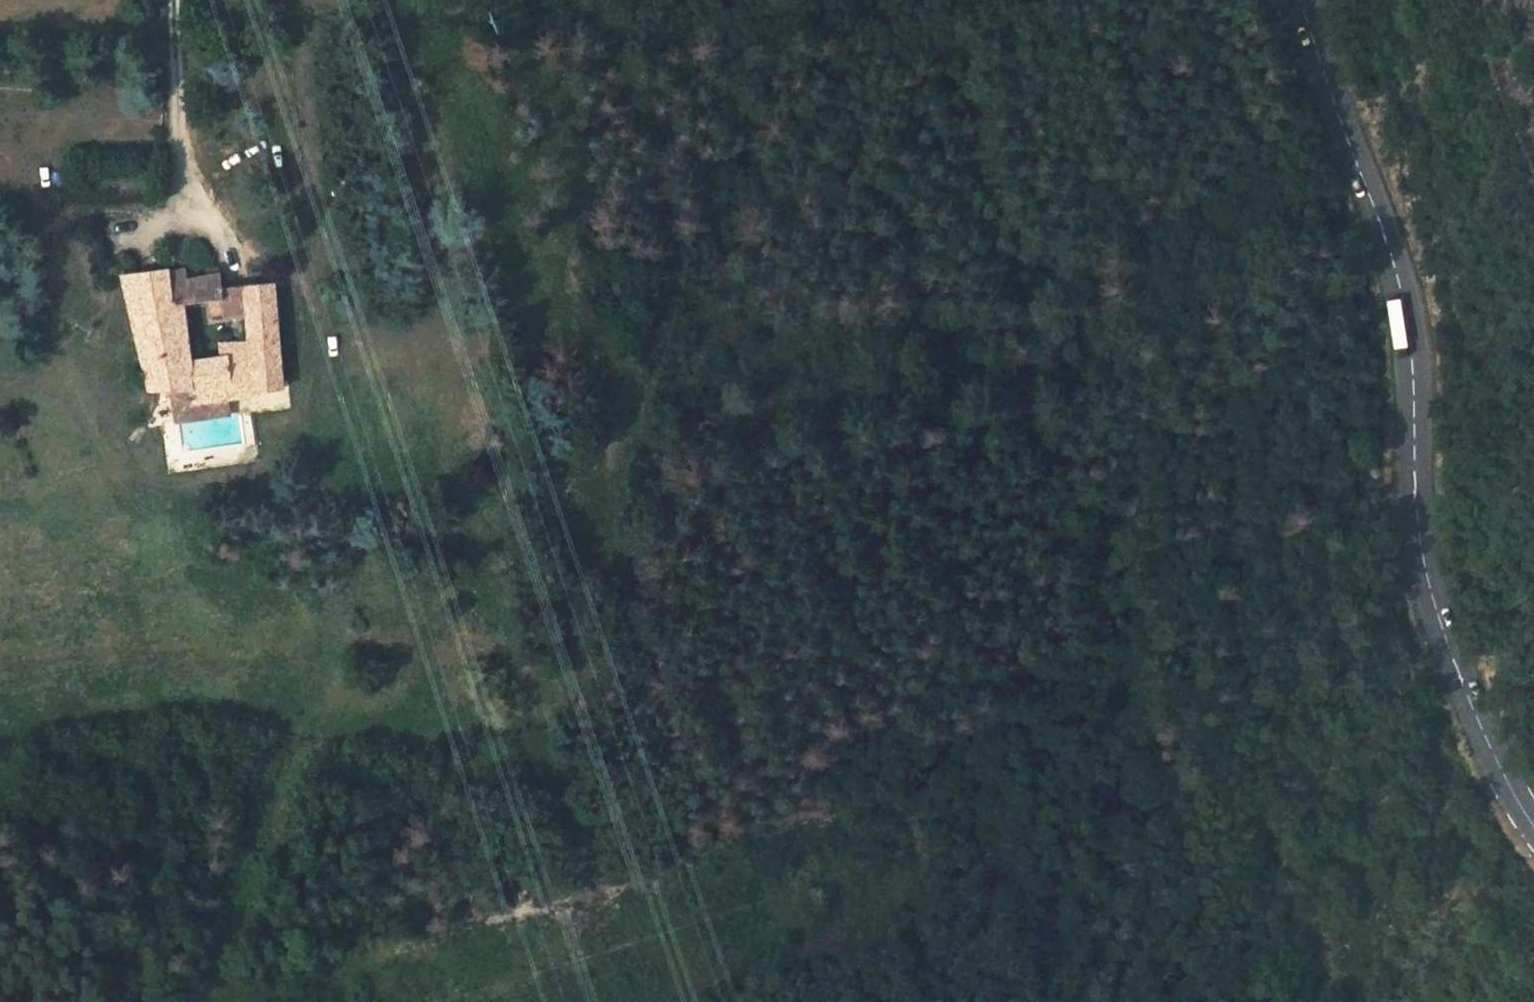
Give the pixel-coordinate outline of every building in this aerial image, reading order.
[(156,416),(192,411),(194,421),(288,405),(279,295),(234,301),(232,288),(183,298),(182,291),(174,293),(136,298),(156,416)]
